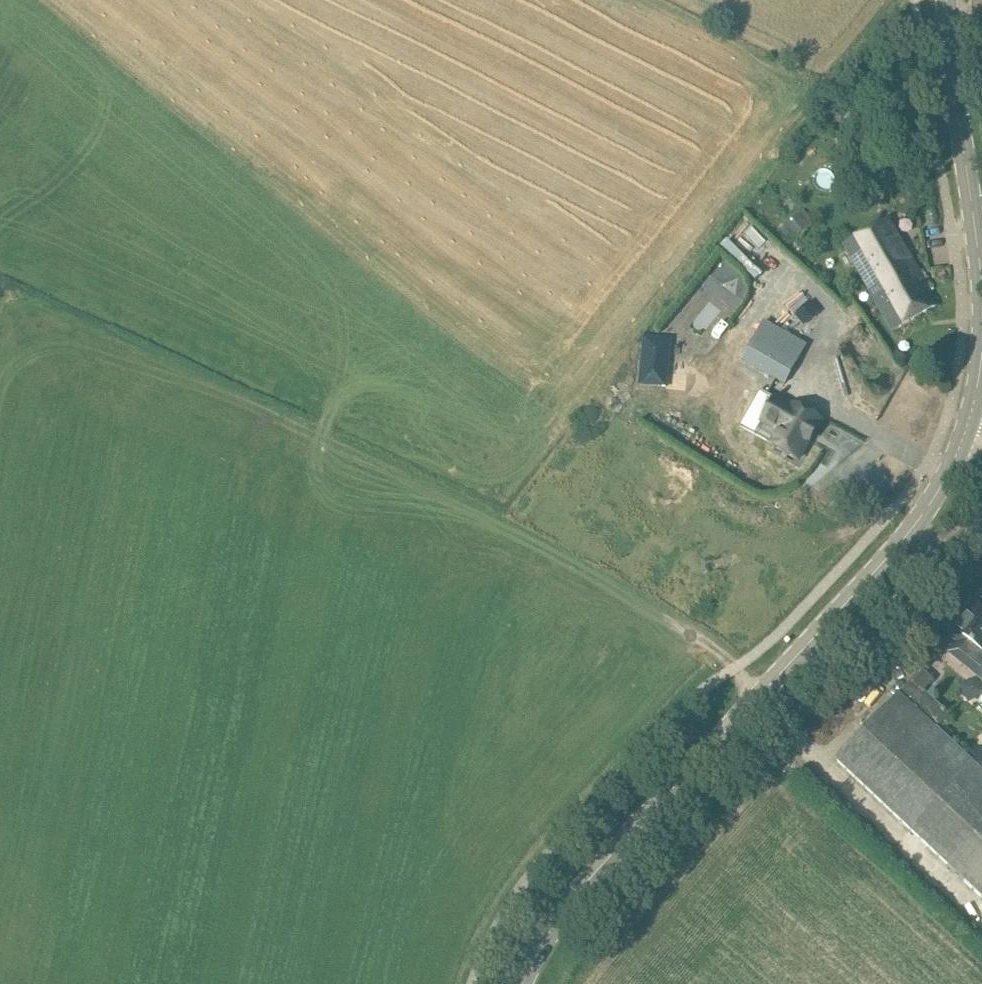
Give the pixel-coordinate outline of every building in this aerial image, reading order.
[(811,224),(801,212),(787,224),(797,235),(811,224)] [(910,260),(888,220),(843,245),(891,331),(938,305),(912,259),(910,260)] [(789,317),(805,301),(791,285),(774,301),(789,317)] [(804,326),(821,312),(815,304),(798,318),(804,326)] [(742,360),(786,386),(809,346),(764,321),(742,360)] [(668,388),(673,338),(644,335),(639,386),(668,388)] [(826,416),(799,401),(797,405),(780,395),(767,418),(785,427),(777,441),(804,456),(826,416)] [(963,637),(980,650),(975,656),(981,662),(981,613),(963,637)] [(896,636),(892,641),(898,646),(902,642),(896,636)] [(925,671),(942,653),(933,645),(916,663),(925,671)] [(922,669),(837,760),(981,897),(981,767),(980,769),(938,729),(951,716),(925,691),(935,681),(922,669)]
